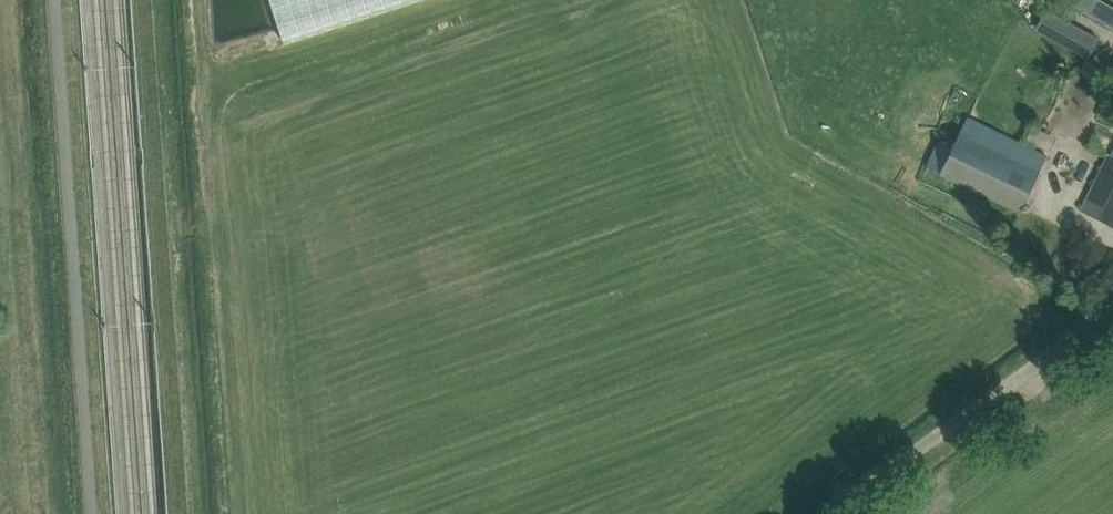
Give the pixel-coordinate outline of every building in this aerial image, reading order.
[(284,42),(414,0),(270,0),(284,42)] [(1099,38),(1047,10),(1037,27),(1089,56),(1099,38)] [(922,166),(1017,209),(1042,154),(962,118),(948,151),(932,144),(922,166)] [(1081,209),(1112,224),(1112,152),(1105,167),(1102,166),(1081,209)]
